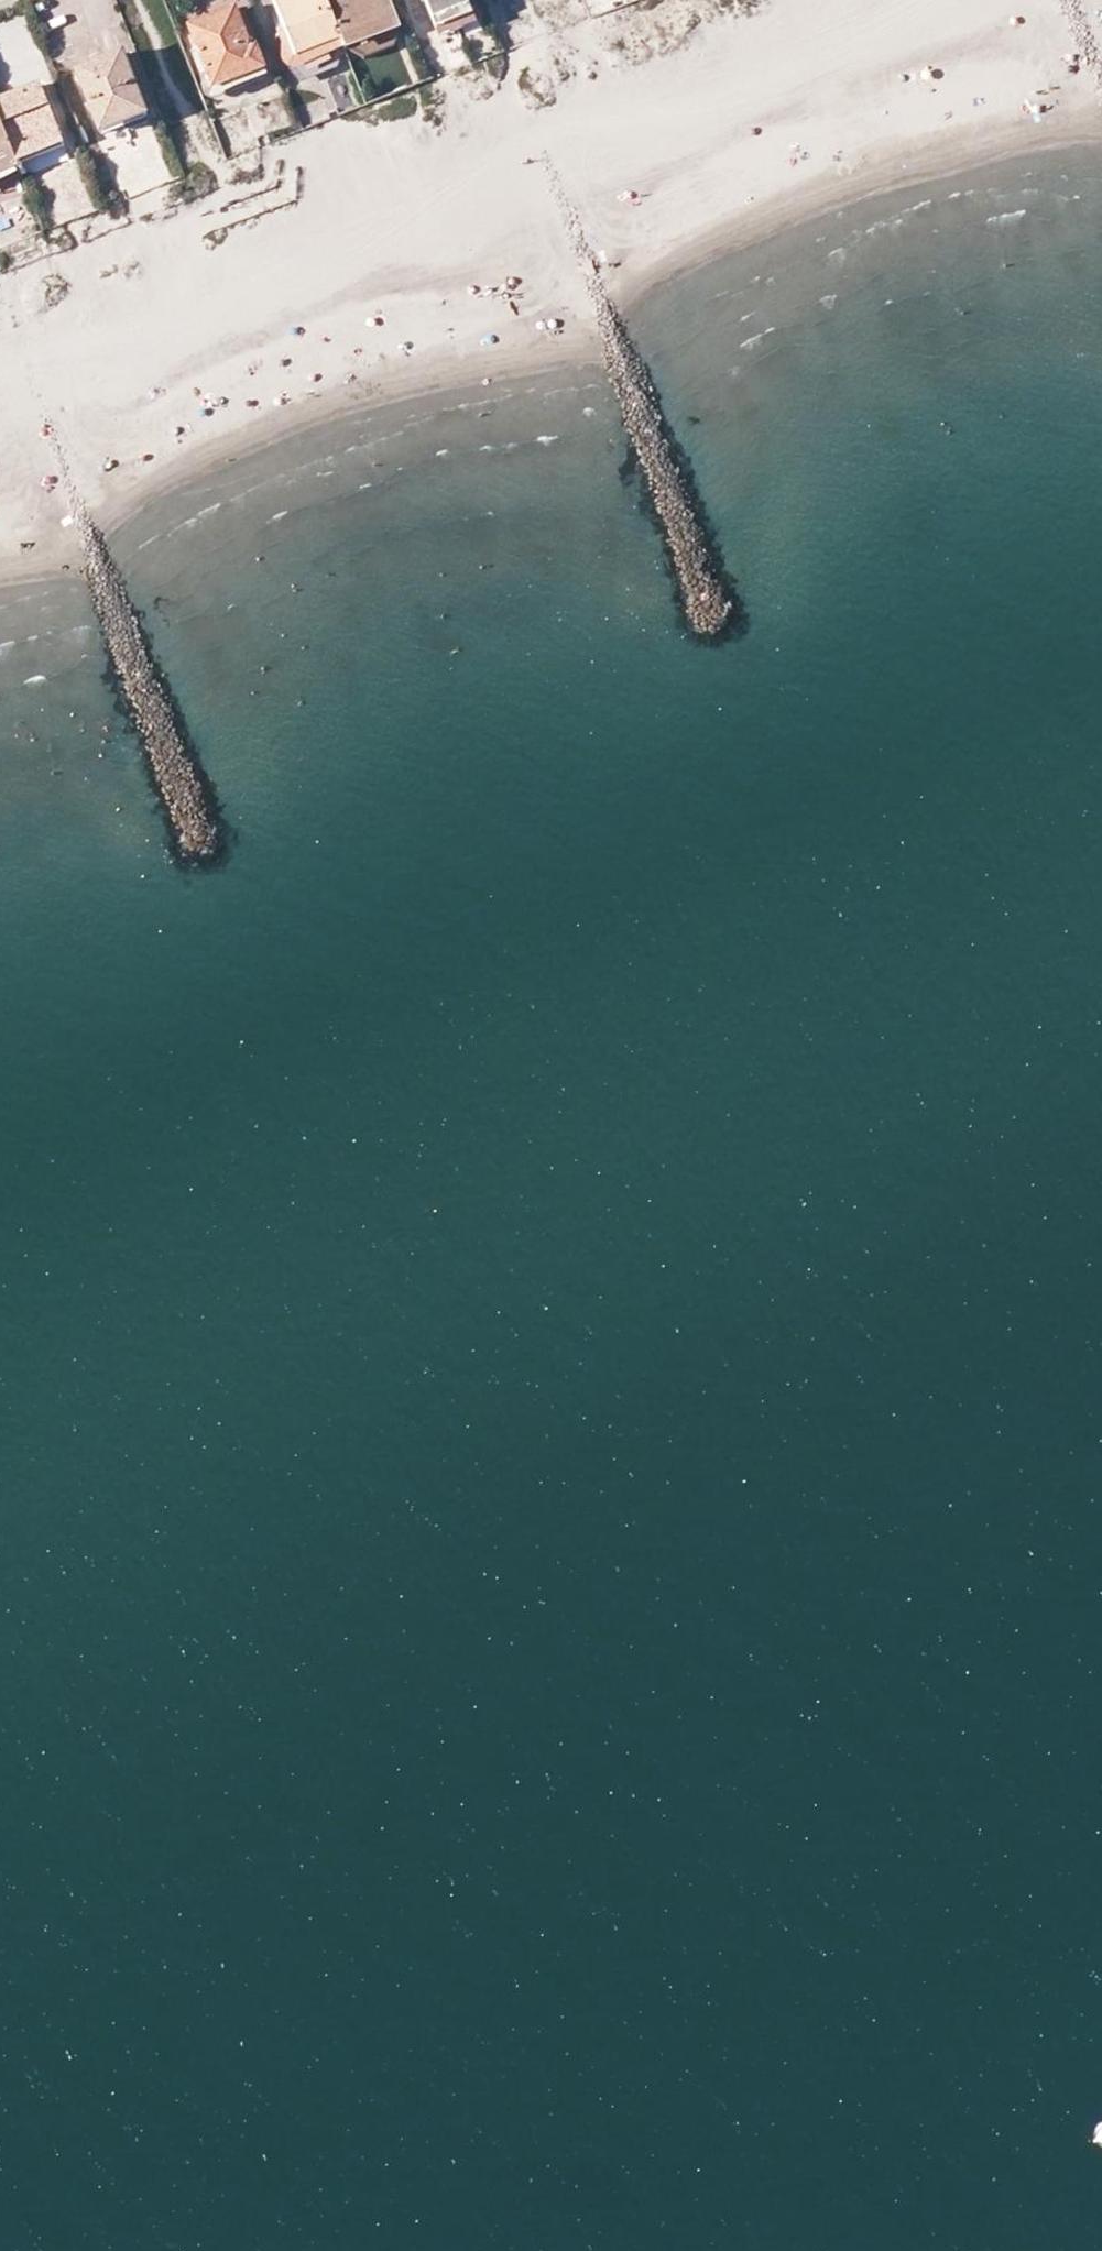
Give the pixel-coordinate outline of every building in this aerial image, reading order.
[(329,0),(277,0),(300,60),(345,42),(329,0)] [(350,54),(398,36),(384,0),(329,0),(345,42),(349,51),(350,54)] [(442,36),(478,22),(469,0),(428,0),(442,36)] [(195,32),(219,95),(270,74),(259,48),(255,50),(240,14),(195,32)] [(345,42),(300,60),(304,69),(349,51),(345,42)] [(77,73),(101,136),(148,118),(124,55),(77,73)] [(18,163),(64,145),(41,85),(0,101),(0,117),(18,163)] [(0,117),(0,176),(20,168),(18,163),(0,117)]
